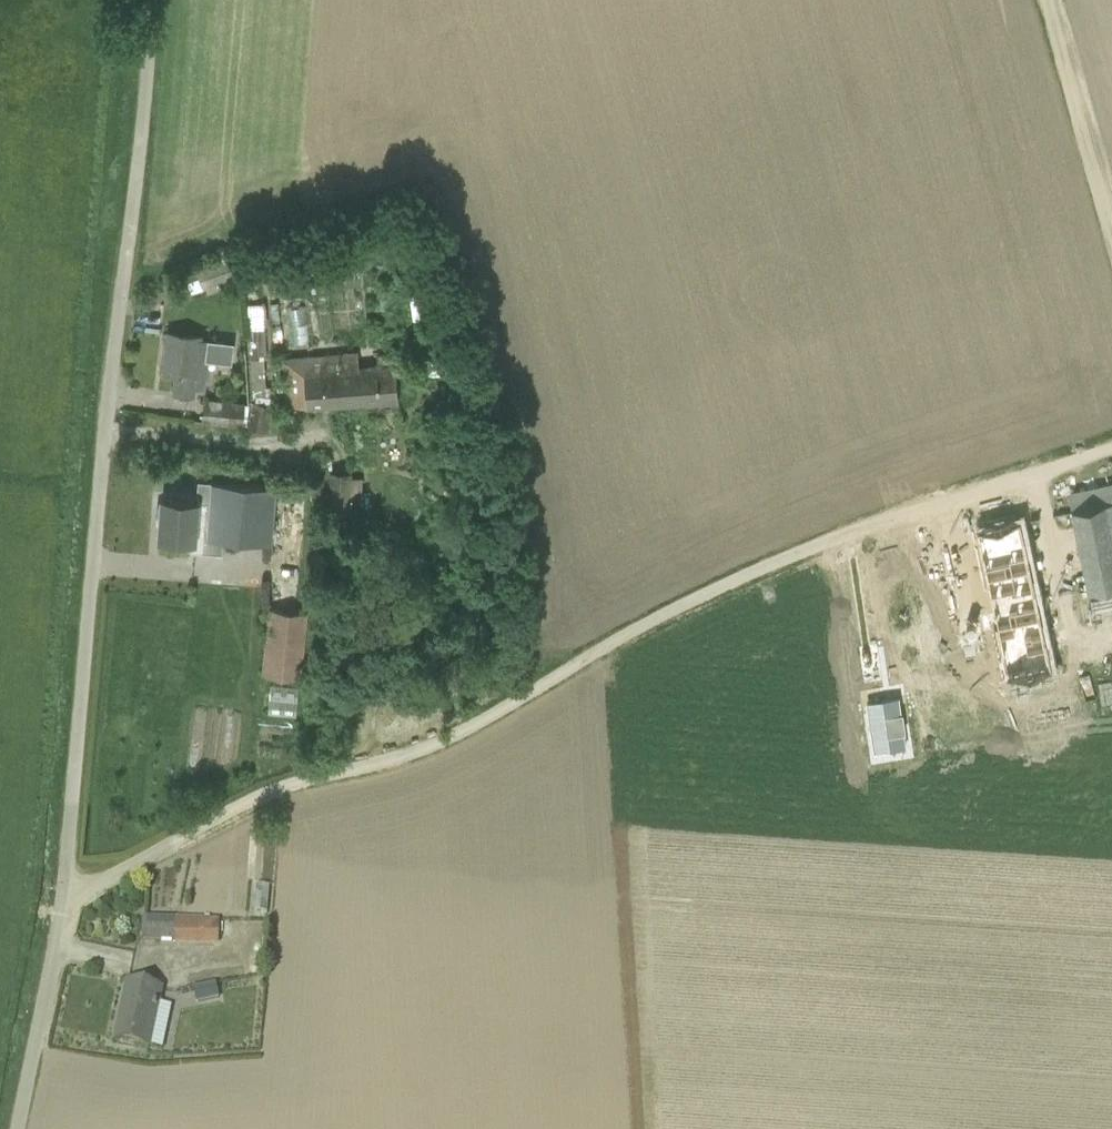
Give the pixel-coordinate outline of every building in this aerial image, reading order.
[(199,269),(204,285),(235,274),(230,259),(199,269)] [(290,307),(291,340),(316,339),(314,306),(290,307)] [(448,330),(421,332),(424,360),(451,357),(448,330)] [(203,338),(203,336),(169,331),(164,373),(177,374),(175,393),(193,395),(194,387),(206,388),(212,340),(203,338)] [(399,400),(396,364),(399,364),(398,353),(378,355),(379,366),(352,368),(351,352),(284,359),(288,406),(399,400)] [(245,403),(205,399),(203,421),(243,424),(245,403)] [(249,425),(248,428),(269,432),(275,406),(254,401),(252,410),(249,425)] [(329,472),(328,529),(351,529),(352,495),(361,495),(361,478),(352,477),(352,473),(329,472)] [(271,538),(273,508),(275,486),(178,478),(176,498),(163,497),(160,537),(197,540),(198,533),(271,538)] [(1072,509),(1089,591),(1111,585),(1111,500),(1072,509)] [(1052,669),(1020,520),(976,530),(993,615),(981,618),(983,632),(998,629),(1008,678),(1052,669)] [(928,633),(930,599),(912,598),(910,624),(922,625),(921,633),(928,633)] [(306,613),(271,608),(265,675),(300,678),(306,613)] [(295,715),(300,686),(273,682),(268,711),(295,715)] [(899,697),(867,702),(874,751),(906,746),(899,697)] [(145,941),(173,942),(174,919),(146,918),(145,941)] [(151,1049),(164,990),(128,983),(115,1041),(151,1049)] [(196,1003),(219,999),(216,983),(193,988),(196,1003)]
